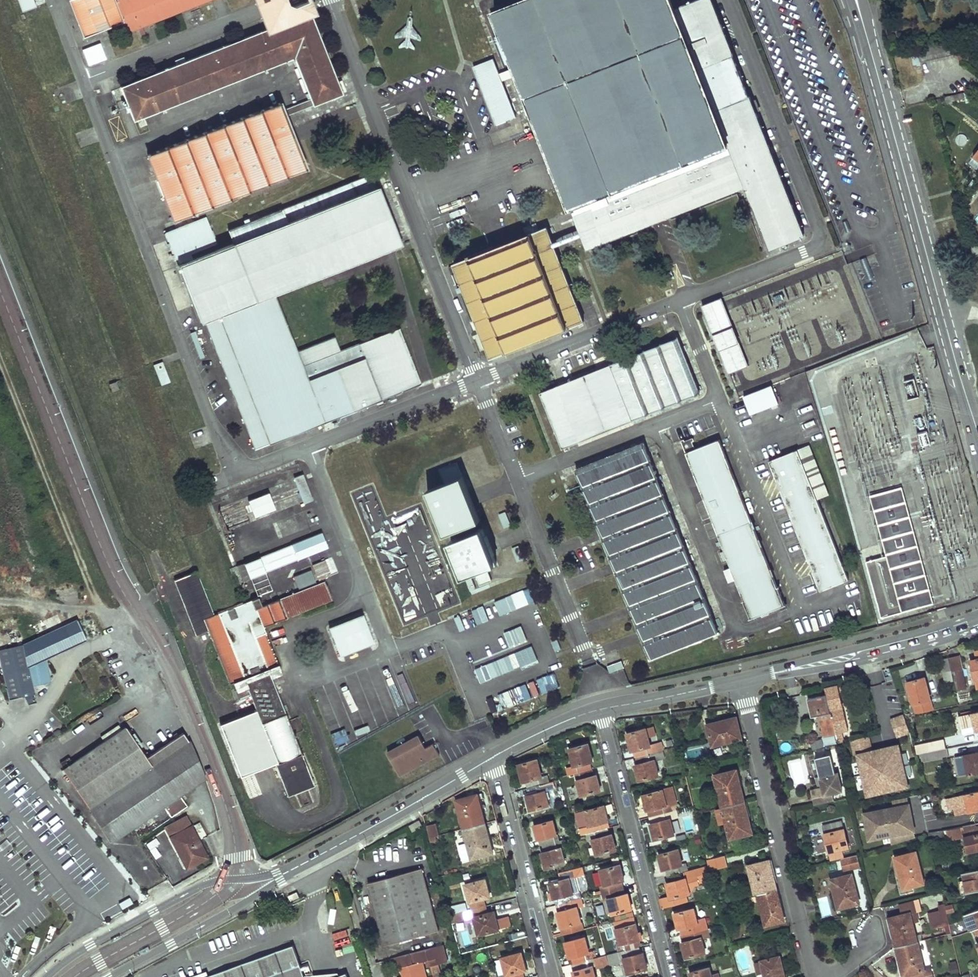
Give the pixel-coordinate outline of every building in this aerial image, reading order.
[(24,12),(37,7),(34,0),(20,0),(24,12)] [(114,0),(71,0),(85,37),(123,22),(127,33),(211,0),(115,0),(114,0)] [(258,4),(260,11),(287,1),(286,0),(266,0),(257,3),(258,4)] [(494,10),(589,249),(668,217),(670,221),(677,219),(675,215),(746,187),(771,249),(804,236),(756,113),(752,102),(750,97),(749,97),(732,56),(734,55),(712,0),(519,0),(494,10)] [(287,1),(260,11),(268,29),(310,13),(313,11),(309,1),(295,7),(288,4),(287,1)] [(268,29),(121,87),(134,120),(294,57),(311,100),(313,105),(341,94),(341,93),(336,82),(310,13),(268,29)] [(405,31),(397,31),(397,47),(416,47),(415,18),(405,18),(405,31)] [(494,59),(474,66),(497,125),(517,117),(494,59)] [(509,70),(500,74),(503,81),(512,77),(509,70)] [(341,80),(336,82),(341,93),(345,91),(341,80)] [(311,100),(281,111),(283,116),(313,105),(311,100)] [(756,100),(752,102),(756,113),(761,112),(756,100)] [(278,104),(148,155),(173,221),(304,169),(283,116),(281,111),(278,104)] [(957,143),(966,145),(967,136),(959,134),(957,143)] [(233,244),(178,265),(201,322),(204,321),(255,450),(421,384),(399,328),(340,351),(334,337),(297,352),(274,293),(395,245),(400,244),(373,174),(228,230),(233,244)] [(206,217),(166,233),(176,259),(216,243),(206,217)] [(547,228),(455,265),(458,274),(462,284),(492,359),(584,323),(547,228)] [(458,274),(453,275),(458,286),(462,284),(458,274)] [(721,298),(703,306),(730,374),(739,370),(748,367),(721,298)] [(839,328),(839,340),(858,339),(858,328),(839,328)] [(678,338),(557,386),(579,442),(700,394),(678,338)] [(806,341),(810,354),(821,350),(817,338),(806,341)] [(776,369),(791,364),(787,350),(771,355),(776,369)] [(163,362),(154,366),(162,386),(170,382),(163,364),(163,362)] [(764,365),(750,366),(750,375),(764,375),(764,365)] [(120,380),(110,384),(113,392),(120,389),(119,387),(122,385),(120,380)] [(557,386),(540,392),(563,448),(579,442),(557,386)] [(772,386),(743,397),(750,414),(778,403),(772,386)] [(925,432),(916,436),(921,449),(930,445),(925,432)] [(684,439),(681,440),(685,451),(694,447),(692,441),(694,441),(692,438),(684,441),(684,439)] [(686,452),(751,619),(784,606),(719,439),(686,452)] [(644,443),(576,470),(651,659),(718,632),(644,443)] [(808,446),(797,450),(816,500),(828,495),(808,446)] [(797,450),(770,461),(821,591),(848,580),(816,500),(797,450)] [(302,474),(294,478),(301,495),(309,492),(302,474)] [(444,485),(428,491),(444,534),(478,521),(462,478),(444,485)] [(902,486),(871,495),(887,555),(867,560),(882,617),(934,604),(902,486)] [(249,500),(255,516),(276,508),(269,492),(249,500)] [(309,492),(301,495),(304,503),(312,500),(309,492)] [(312,508),(293,516),(299,530),(318,523),(312,508)] [(293,516),(285,519),(291,534),(299,530),(293,516)] [(285,519),(277,522),(283,537),(291,534),(285,519)] [(292,544),(244,563),(250,578),(275,568),(298,559),(328,548),(322,532),(292,544)] [(450,545),(464,580),(465,579),(475,575),(487,571),(497,567),(483,532),(450,545)] [(332,558),(313,565),(319,580),(337,573),(332,558)] [(292,576),(297,591),(316,585),(311,570),(292,576)] [(475,575),(479,585),(491,580),(487,571),(475,575)] [(192,573),(175,580),(197,636),(208,631),(229,684),(233,682),(237,690),(236,691),(239,700),(251,695),(257,710),(221,724),(242,776),(276,764),(289,796),(315,786),(295,733),(303,730),(299,717),(289,720),(272,677),(282,673),(264,628),(332,601),(325,582),(263,607),(259,597),(243,604),(242,603),(219,612),(219,613),(214,615),(197,572),(192,573)] [(970,594),(971,575),(953,574),(952,593),(970,594)] [(529,590),(494,599),(498,614),(533,604),(529,590)] [(477,625),(488,620),(483,606),(471,610),(477,625)] [(363,614),(329,627),(340,656),(374,643),(363,614)] [(76,621),(24,645),(29,667),(45,660),(85,641),(76,621)] [(11,646),(9,633),(0,634),(0,647),(11,646)] [(0,650),(0,667),(1,670),(15,667),(29,667),(24,645),(0,650)] [(478,680),(537,664),(533,650),(474,666),(478,680)] [(955,671),(959,691),(967,689),(961,658),(958,659),(956,650),(949,652),(950,656),(951,659),(952,660),(950,661),(952,672),(955,671)] [(948,658),(940,659),(943,673),(950,671),(948,658)] [(45,660),(29,667),(34,686),(51,682),(45,660)] [(624,668),(622,662),(608,668),(610,673),(624,668)] [(15,667),(1,670),(8,701),(22,698),(15,667)] [(34,686),(29,667),(15,667),(22,698),(35,695),(34,686)] [(950,671),(943,673),(945,683),(953,681),(950,671)] [(555,674),(538,678),(541,692),(558,689),(555,674)] [(933,709),(925,678),(908,682),(913,704),(918,703),(921,712),(933,709)] [(848,730),(838,685),(825,689),(826,694),(828,699),(836,733),(840,732),(848,730)] [(822,700),(821,695),(808,698),(812,716),(818,715),(823,736),(836,733),(828,699),(822,700)] [(971,713),(961,715),(959,716),(962,728),(974,726),(975,731),(977,730),(977,712),(971,713)] [(903,715),(890,719),(896,737),(909,732),(903,715)] [(707,725),(712,745),(741,739),(735,716),(721,719),(721,722),(707,725)] [(126,727),(122,729),(119,725),(102,736),(105,741),(74,762),(70,757),(61,762),(64,768),(63,768),(90,809),(114,843),(165,808),(171,817),(188,806),(182,796),(204,780),(206,779),(191,740),(190,741),(189,740),(184,733),(147,758),(126,727)] [(346,742),(341,727),(330,730),(334,746),(346,742)] [(650,745),(645,729),(626,733),(629,743),(631,743),(633,750),(634,757),(662,750),(660,743),(650,745)] [(427,748),(420,736),(388,754),(400,777),(441,756),(438,751),(434,744),(427,748)] [(867,736),(850,739),(854,755),(859,754),(860,761),(858,762),(864,789),(867,788),(868,795),(905,786),(903,780),(906,779),(900,752),(897,753),(895,745),(878,749),(881,759),(877,760),(875,749),(870,750),(867,736)] [(810,743),(812,751),(824,748),(822,739),(810,743)] [(920,753),(944,748),(943,740),(916,745),(916,754),(920,753)] [(591,753),(588,744),(569,749),(573,765),(566,767),(568,775),(573,774),(579,772),(592,769),(590,762),(588,754),(591,753)] [(944,748),(920,753),(923,761),(949,756),(948,748),(944,748)] [(662,750),(634,757),(636,765),(638,771),(635,771),(638,781),(657,775),(654,760),(664,758),(662,750)] [(955,756),(958,776),(977,772),(977,753),(955,756)] [(832,754),(816,758),(820,776),(823,788),(811,790),(815,805),(835,800),(833,793),(843,791),(839,772),(836,773),(832,754)] [(542,776),(538,759),(519,764),(521,773),(523,773),(526,781),(528,788),(550,782),(548,775),(542,776)] [(594,776),(592,769),(579,772),(580,780),(577,780),(581,795),(600,791),(598,782),(595,782),(594,776)] [(743,784),(739,769),(715,775),(722,806),(743,801),(740,785),(743,784)] [(550,782),(528,788),(529,795),(531,801),(528,801),(531,810),(550,805),(549,801),(554,800),(551,790),(555,789),(553,781),(550,782)] [(675,803),(672,788),(643,795),(645,804),(647,803),(649,810),(651,816),(672,811),(670,804),(675,803)] [(952,797),(954,808),(955,815),(961,814),(975,811),(977,811),(977,791),(952,797)] [(481,794),(457,800),(464,828),(485,823),(481,809),(484,808),(481,794)] [(891,800),(893,807),(864,813),(869,839),(889,835),(891,845),(915,837),(904,797),(891,800)] [(722,806),(715,808),(719,824),(726,822),(729,838),(751,833),(747,816),(750,815),(746,800),(743,801),(722,806)] [(604,806),(585,811),(576,813),(582,834),(586,833),(607,828),(609,828),(608,821),(604,806)] [(672,811),(651,816),(652,823),(654,830),(651,830),(654,839),(673,835),(669,819),(674,818),(672,811)] [(187,817),(167,827),(169,831),(172,837),(180,852),(185,850),(188,854),(186,855),(191,866),(207,858),(187,817)] [(558,834),(554,820),(535,825),(537,834),(539,833),(540,838),(542,845),(560,840),(558,834)] [(420,821),(410,826),(412,831),(422,826),(420,821)] [(849,851),(842,821),(823,826),(829,852),(831,860),(844,857),(843,853),(849,851)] [(490,844),(485,823),(464,828),(465,831),(470,853),(471,858),(489,854),(487,845),(490,844)] [(440,836),(436,824),(426,827),(431,843),(437,841),(436,837),(440,836)] [(963,829),(963,827),(948,830),(950,840),(965,837),(968,851),(977,849),(977,826),(963,829)] [(609,834),(607,828),(586,833),(588,840),(592,839),(596,854),(616,849),(613,840),(610,841),(609,834)] [(470,853),(465,831),(459,833),(465,855),(470,853)] [(944,831),(929,833),(930,840),(945,837),(944,831)] [(560,840),(542,845),(544,852),(546,858),(544,859),(546,868),(565,863),(562,848),(567,847),(565,839),(560,840)] [(681,865),(677,850),(658,855),(660,864),(663,863),(664,869),(666,876),(684,871),(687,870),(685,864),(681,865)] [(923,883),(915,852),(894,856),(899,874),(900,873),(903,888),(923,883)] [(857,855),(840,859),(843,871),(860,867),(857,855)] [(723,856),(706,859),(708,865),(709,869),(726,866),(723,856)] [(775,875),(772,860),(748,866),(755,894),(758,894),(777,889),(774,876),(775,875)] [(622,874),(620,864),(601,869),(605,885),(600,886),(602,893),(623,887),(621,881),(620,875),(622,874)] [(684,871),(685,878),(666,883),(670,896),(660,898),(662,908),(686,902),(684,894),(689,893),(689,891),(690,891),(694,884),(694,883),(711,878),(709,869),(708,865),(687,870),(684,871)] [(369,883),(385,945),(439,930),(422,868),(369,883)] [(963,872),(965,880),(961,881),(964,894),(977,891),(977,869),(963,872)] [(899,874),(895,874),(898,889),(903,888),(900,873),(899,874)] [(858,904),(852,875),(831,879),(834,894),(832,895),(835,909),(858,904)] [(576,876),(569,878),(571,886),(578,884),(576,876)] [(571,886),(569,878),(550,883),(552,892),(555,891),(556,897),(558,904),(581,898),(579,891),(573,893),(571,886)] [(486,880),(466,885),(472,909),(485,905),(483,898),(491,896),(486,880)] [(625,894),(623,887),(602,893),(603,901),(608,899),(612,914),(632,909),(630,900),(627,901),(625,894)] [(777,889),(758,894),(765,925),(784,921),(777,889)] [(135,895),(126,901),(130,907),(139,901),(135,895)] [(583,906),(581,898),(558,904),(560,912),(562,918),(559,919),(564,935),(583,930),(578,908),(583,906)] [(909,914),(914,912),(916,912),(913,900),(898,903),(899,906),(892,908),(894,916),(909,912),(909,914)] [(932,928),(949,924),(945,904),(938,906),(939,911),(929,914),(932,928)] [(485,905),(472,909),(479,935),(498,929),(496,920),(494,912),(487,913),(485,905)] [(336,908),(326,907),(324,924),(333,925),(336,908)] [(693,909),(674,913),(676,923),(679,922),(680,929),(682,935),(708,928),(706,921),(696,923),(693,909)] [(964,914),(970,931),(973,929),(977,927),(977,909),(964,914)] [(465,919),(463,911),(451,914),(453,923),(465,919)] [(917,921),(914,912),(909,914),(909,912),(894,916),(886,918),(890,933),(892,933),(896,947),(916,941),(912,922),(917,921)] [(509,917),(496,920),(498,929),(511,926),(509,917)] [(638,933),(636,924),(616,929),(620,943),(616,944),(619,952),(638,946),(637,940),(635,934),(638,933)] [(708,928),(682,935),(683,942),(685,949),(683,949),(685,957),(705,953),(701,937),(710,935),(708,928)] [(331,933),(334,948),(349,945),(345,929),(331,933)] [(589,952),(585,937),(566,942),(568,951),(571,950),(572,957),(574,963),(595,958),(594,951),(589,952)] [(916,941),(896,947),(899,960),(897,961),(900,976),(906,974),(907,976),(933,976),(931,969),(923,970),(916,941)] [(205,976),(304,976),(293,945),(208,976),(205,976)] [(391,958),(391,959),(394,969),(402,967),(404,976),(427,976),(423,961),(427,960),(429,967),(448,962),(443,945),(391,958)] [(641,953),(638,946),(619,952),(611,954),(613,963),(620,961),(620,960),(624,959),(628,973),(647,968),(645,959),(642,960),(641,953)] [(522,952),(502,958),(502,959),(506,974),(500,975),(500,976),(524,976),(522,971),(526,970),(522,952)] [(593,966),(595,966),(596,969),(609,965),(606,955),(595,958),(574,963),(576,971),(577,976),(596,976),(593,966)] [(780,956),(760,961),(764,976),(785,976),(780,956)] [(502,959),(496,961),(500,975),(506,974),(502,959)] [(709,968),(690,972),(691,976),(718,976),(717,974),(711,975),(709,968)]
